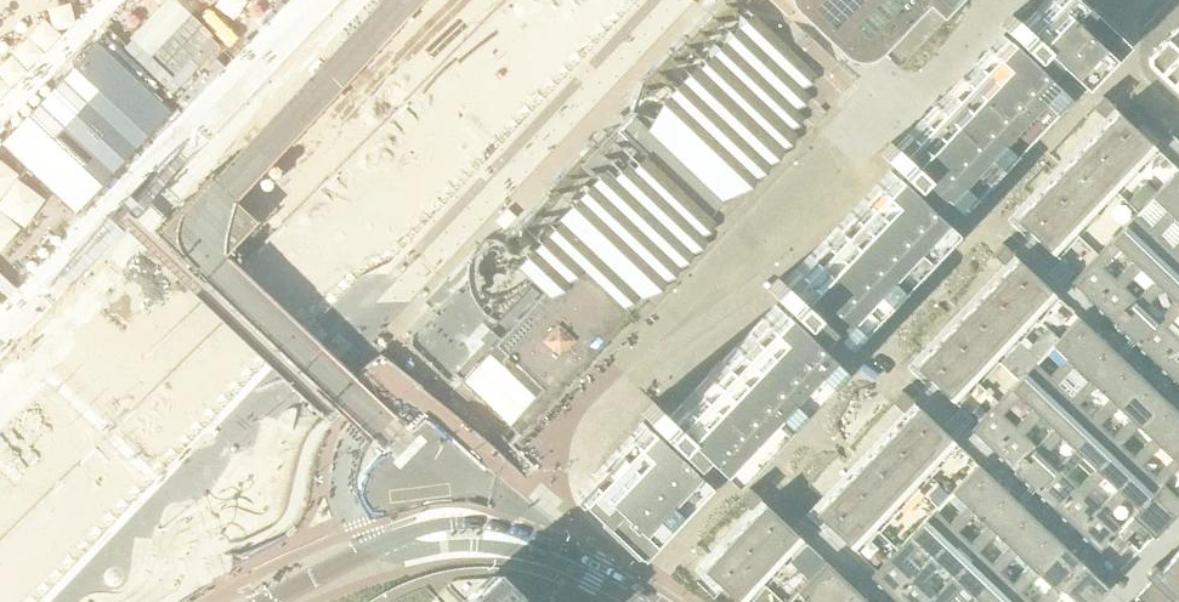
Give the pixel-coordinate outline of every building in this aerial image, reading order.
[(492,0),(460,0),(435,25),(443,33),(437,40),(476,78),(522,27),(492,0)] [(735,212),(800,143),(801,140),(819,121),(812,115),(820,107),(826,113),(840,99),(736,0),(734,0),(726,3),(723,12),(722,13),(713,17),(710,26),(709,27),(700,31),(697,38),(696,40),(685,44),(683,51),(681,52),(670,57),(667,66),(666,67),(657,71),(654,80),(653,81),(644,85),(633,116),(642,123),(627,139),(618,130),(607,134),(605,141),(603,143),(594,146),(591,156),(590,157),(581,161),(578,169),(577,171),(568,175),(565,184),(563,185),(554,189),(548,208),(546,209),(537,213),(534,222),(533,223),(524,227),(521,236),(520,237),(511,241),(544,274),(536,283),(547,293),(545,294),(543,294),(537,300),(535,302),(519,319),(519,318),(517,321),(501,338),(501,337),(499,339),(499,340),(493,347),(461,381),(519,436),(648,301),(718,227),(719,228),(735,212)] [(1012,15),(1002,27),(1016,40),(1012,44),(1001,34),(901,139),(894,146),(891,143),(880,154),(895,167),(891,172),(888,169),(781,281),(779,278),(768,289),(779,300),(668,416),(653,402),(648,407),(642,414),(646,418),(574,493),(640,555),(707,485),(697,474),(699,471),(710,460),(731,480),(840,366),(822,350),(835,336),(845,346),(953,232),(934,214),(947,201),(957,210),(966,201),(1066,96),(1060,91),(1056,87),(1068,73),(1083,87),(1125,43),(1080,0),(1043,0),(1020,23),(1012,15)] [(769,0),(783,14),(787,18),(789,20),(803,32),(856,82),(858,85),(886,56),(931,7),(946,21),(953,28),(980,0),(769,0)] [(1149,57),(1149,67),(1178,95),(1178,26),(1149,57)] [(365,88),(322,133),(388,195),(395,187),(407,198),(442,161),(365,88)] [(1093,106),(1104,116),(1113,107),(1114,105),(1104,95),(1093,106)] [(426,124),(398,97),(389,105),(417,133),(426,124)] [(1091,129),(1133,168),(1159,141),(1142,125),(1137,130),(1113,107),(1104,116),(1091,129)] [(1133,168),(1091,129),(1072,150),(1113,189),(1133,168)] [(450,148),(432,132),(425,139),(444,155),(450,148)] [(1092,210),(1113,189),(1072,150),(1051,171),(1092,210)] [(1174,219),(1178,214),(1178,170),(1158,192),(1153,198),(1135,216),(1125,227),(1147,248),(1157,237),(1174,219)] [(1072,231),(1092,210),(1051,171),(1031,192),(1072,231)] [(269,180),(256,194),(202,251),(280,325),(333,269),(347,254),(269,180)] [(1139,210),(1149,199),(1139,189),(1128,200),(1139,210)] [(1072,231),(1031,192),(1011,214),(1016,218),(1015,219),(1035,238),(1052,254),(1072,231)] [(1157,237),(1147,248),(1168,268),(1178,257),(1178,256),(1178,214),(1174,219),(1157,237)] [(1071,283),(1094,304),(1116,281),(1102,268),(1119,250),(1133,263),(1147,248),(1125,227),(1071,283)] [(1003,263),(1012,254),(1014,252),(1004,243),(993,254),(1003,263)] [(1114,324),(1136,301),(1123,288),(1140,270),(1154,283),(1168,268),(1147,248),(1133,263),(1116,281),(1094,304),(1114,324)] [(991,276),(1033,315),(1054,294),(1012,254),(1003,263),(991,276)] [(1178,257),(1168,268),(1178,278),(1178,258),(1178,257)] [(1136,344),(1158,321),(1144,308),(1161,290),(1175,303),(1178,299),(1178,278),(1168,268),(1154,283),(1137,301),(1136,301),(1114,324),(1136,344)] [(1019,330),(1033,315),(991,276),(971,297),(1038,361),(1060,338),(1048,327),(1033,343),(1019,330)] [(1038,361),(971,297),(951,318),(992,357),(994,356),(1019,380),(1025,374),(1038,361)] [(1178,341),(1165,328),(1178,313),(1178,299),(1175,303),(1158,321),(1136,344),(1157,364),(1178,341)] [(972,379),(992,357),(951,318),(931,340),(972,379)] [(1074,366),(1101,338),(1079,318),(1060,338),(1038,361),(1025,374),(1047,395),(1057,385),(1056,385),(1074,366)] [(1056,385),(1057,385),(1047,395),(1068,415),(1078,405),(1077,405),(1095,386),(1122,358),(1101,338),(1074,366),(1056,385)] [(972,379),(931,340),(911,361),(916,366),(915,366),(952,401),(972,379)] [(1178,383),(1178,341),(1157,364),(1178,384),(1178,383)] [(337,395),(332,400),(334,406),(341,413),(362,394),(368,400),(374,397),(379,396),(385,395),(390,395),(396,395),(401,396),(407,398),(412,400),(417,402),(422,405),(426,408),(457,435),(467,424),(422,388),(423,387),(380,353),(362,368),(355,374),(357,377),(349,384),(337,395)] [(1091,418),(1078,405),(1068,415),(1089,435),(1099,425),(1098,425),(1116,406),(1117,406),(1143,378),(1122,358),(1095,386),(1109,399),(1091,418)] [(94,365),(0,464),(0,544),(38,580),(172,439),(94,365)] [(994,452),(1016,429),(1002,415),(1019,397),(1033,410),(1047,395),(1025,374),(1019,380),(997,403),(971,431),(994,452)] [(1113,438),(1099,425),(1089,435),(1110,456),(1120,445),(1119,445),(1137,426),(1138,426),(1164,399),(1143,378),(1117,406),(1130,419),(1113,438)] [(893,401),(903,411),(912,402),(914,400),(903,390),(893,401)] [(994,452),(1015,472),(1036,449),(1023,436),(1040,417),(1054,430),(1068,415),(1047,395),(1033,410),(1016,429),(994,452)] [(1120,445),(1110,456),(1131,476),(1141,465),(1140,465),(1158,446),(1159,447),(1178,426),(1178,413),(1164,399),(1138,426),(1152,440),(1134,459),(1120,445)] [(903,411),(891,424),(932,464),(954,441),(912,402),(903,411)] [(179,590),(185,579),(191,559),(198,550),(210,543),(221,542),(230,543),(241,542),(267,531),(280,522),(285,513),(288,504),(292,486),(298,466),(305,444),(313,430),(325,416),(324,416),(297,417),(296,411),(285,411),(282,414),(277,421),(266,417),(253,448),(241,453),(234,457),(210,495),(199,502),(192,503),(180,504),(166,506),(160,524),(155,526),(152,539),(136,538),(132,574),(128,584),(119,592),(100,593),(87,595),(80,601),(161,601),(179,590)] [(1015,472),(1036,492),(1058,469),(1044,455),(1061,437),(1075,450),(1089,435),(1068,415),(1054,430),(1037,449),(1036,449),(1015,472)] [(932,464),(891,424),(870,445),(912,485),(932,464)] [(1141,465),(1131,476),(1153,496),(1178,468),(1178,426),(1159,447),(1173,460),(1155,479),(1141,465)] [(1036,492),(1057,512),(1079,489),(1065,475),(1082,457),(1096,471),(1110,456),(1089,435),(1075,450),(1058,469),(1036,492)] [(892,506),(912,485),(870,445),(851,466),(892,506)] [(1078,532),(1100,509),(1086,495),(1103,477),(1117,490),(1131,476),(1110,456),(1096,471),(1079,489),(1057,512),(1078,532)] [(935,511),(925,522),(947,542),(957,532),(956,531),(974,513),(1001,486),(979,465),(958,488),(948,498),(962,512),(950,525),(935,511)] [(872,527),(892,506),(851,466),(830,487),(872,527)] [(1174,517),(1178,512),(1178,468),(1153,496),(1174,517)] [(1153,496),(1131,476),(1117,490),(1117,491),(1100,509),(1078,532),(1100,553),(1105,548),(1114,557),(1128,543),(1125,540),(1140,525),(1133,518),(1153,496)] [(971,545),(957,532),(947,542),(968,563),(978,552),(978,551),(995,533),(996,534),(1022,506),(1001,486),(974,513),(988,526),(971,545)] [(750,508),(759,499),(761,497),(751,487),(740,499),(750,508)] [(852,548),(872,527),(830,487),(811,508),(816,513),(815,514),(852,548)] [(1154,538),(1174,517),(1153,496),(1133,518),(1154,538)] [(738,521),(780,561),(801,538),(759,499),(750,508),(738,521)] [(992,565),(978,552),(968,563),(989,583),(1000,572),(999,571),(1016,553),(1017,554),(1043,526),(1022,506),(996,534),(1009,546),(992,565)] [(780,561),(738,521),(718,542),(760,582),(780,561)] [(893,599),(916,575),(902,562),(919,544),(933,557),(947,542),(925,522),(897,551),(877,572),(871,578),(893,599)] [(1000,572),(989,583),(1010,601),(1011,601),(1020,591),(1038,573),(1038,574),(1064,546),(1043,526),(1017,554),(1030,566),(1013,585),(1000,572)] [(718,542),(697,564),(738,601),(741,601),(760,582),(718,542)] [(937,596),(923,583),(940,564),(955,578),(968,563),(947,542),(933,557),(916,576),(916,575),(893,599),(897,601),(931,601),(937,596)] [(1085,566),(1064,546),(1038,574),(1052,586),(1037,601),(1052,601),(1085,566)] [(1174,555),(1160,570),(1155,566),(1145,576),(1149,581),(1135,596),(1142,601),(1178,601),(1178,559),(1174,555)] [(0,560),(0,594),(8,601),(21,601),(32,590),(0,560)] [(848,583),(826,562),(798,592),(809,601),(830,601),(848,583)] [(961,584),(976,598),(989,583),(968,563),(955,578),(937,596),(931,601),(944,601),(961,584)] [(1106,587),(1096,577),(1092,573),(1092,572),(1085,566),(1052,601),(1092,601),(1106,587)] [(122,586),(124,584),(126,580),(126,577),(125,573),(122,570),(119,569),(116,568),(112,568),(109,570),(107,572),(105,575),(105,578),(105,582),(107,585),(109,587),(112,588),(115,589),(119,588),(122,586)] [(565,600),(548,592),(530,586),(513,582),(494,580),(488,580),(465,601),(568,601),(565,600)] [(848,583),(830,601),(868,601),(848,583)] [(989,583),(976,598),(972,601),(1010,601),(989,583)] [(1020,591),(1011,601),(1031,601),(1020,591)]
